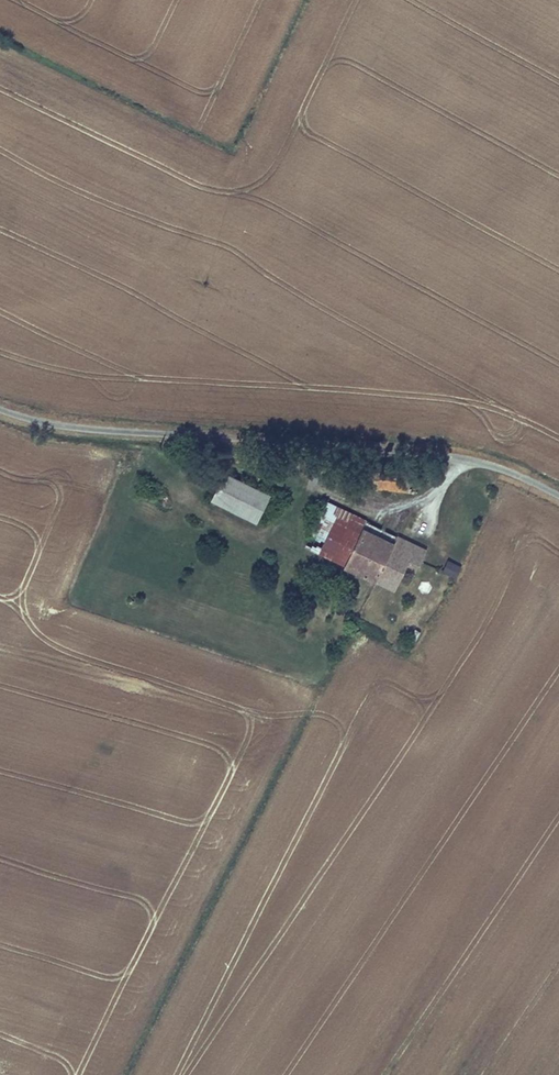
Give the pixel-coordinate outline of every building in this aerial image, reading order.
[(328,483),(342,485),(344,465),(331,464),(328,483)] [(255,517),(269,493),(227,469),(213,493),(255,517)] [(390,481),(407,482),(407,472),(380,469),(378,488),(390,489),(390,481)] [(406,490),(416,491),(418,473),(407,472),(407,482),(406,490)] [(390,489),(406,490),(407,482),(390,481),(390,489)] [(302,541),(340,560),(359,522),(362,516),(324,497),(302,541)] [(419,552),(423,546),(362,516),(359,522),(419,552)] [(419,552),(359,522),(340,560),(390,584),(405,554),(416,560),(419,552)] [(448,559),(442,570),(455,577),(461,566),(448,559)]
